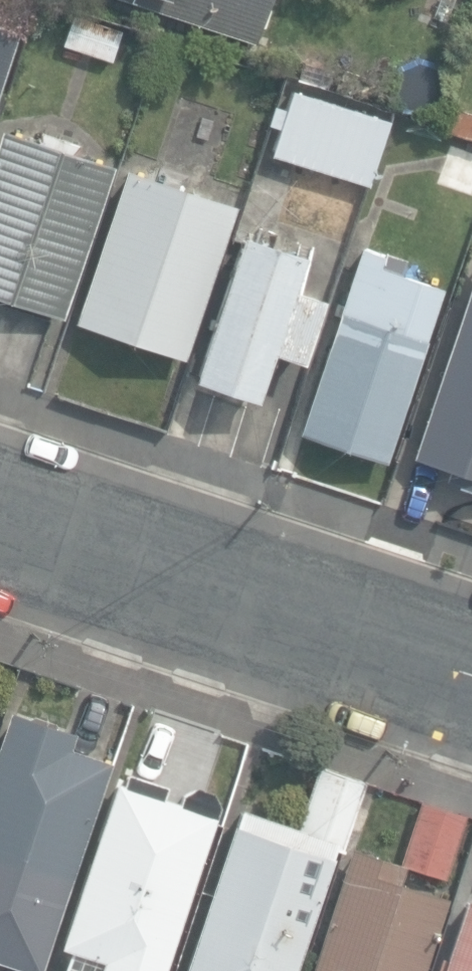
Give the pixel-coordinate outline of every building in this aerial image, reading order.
[(250,41),(263,0),(121,0),(250,41)] [(66,22),(58,45),(109,62),(117,39),(66,22)] [(16,32),(0,27),(0,81),(16,32)] [(275,129),(267,155),(366,186),(387,119),(286,88),(280,107),(270,104),(263,125),(275,129)] [(434,130),(471,141),(471,114),(442,104),(434,130)] [(0,131),(0,299),(58,318),(107,166),(66,152),(69,143),(34,132),(31,141),(0,131)] [(447,142),(434,183),(470,195),(471,190),(471,150),(447,142)] [(233,205),(123,171),(72,318),(178,358),(233,205)] [(231,236),(182,381),(248,403),(264,355),(294,365),(315,299),(285,289),(296,257),(231,236)] [(400,262),(355,247),(294,433),(382,462),(439,288),(396,274),(400,262)] [(470,297),(416,460),(471,479),(471,297),(470,297)] [(31,958),(40,931),(52,935),(111,760),(69,746),(75,730),(10,708),(0,738),(0,948),(31,958)] [(364,783),(315,767),(295,826),(238,807),(182,970),(294,970),(333,857),(330,856),(335,843),(343,845),(364,783)] [(218,804),(212,788),(193,784),(181,792),(178,802),(162,797),(167,784),(127,771),(124,780),(117,778),(60,945),(70,948),(62,970),(162,970),(218,804)] [(400,860),(446,875),(467,812),(421,797),(400,860)] [(447,898),(399,882),(405,864),(353,847),(312,970),(423,970),(447,898)] [(467,896),(442,970),(471,970),(471,898),(467,896)]
